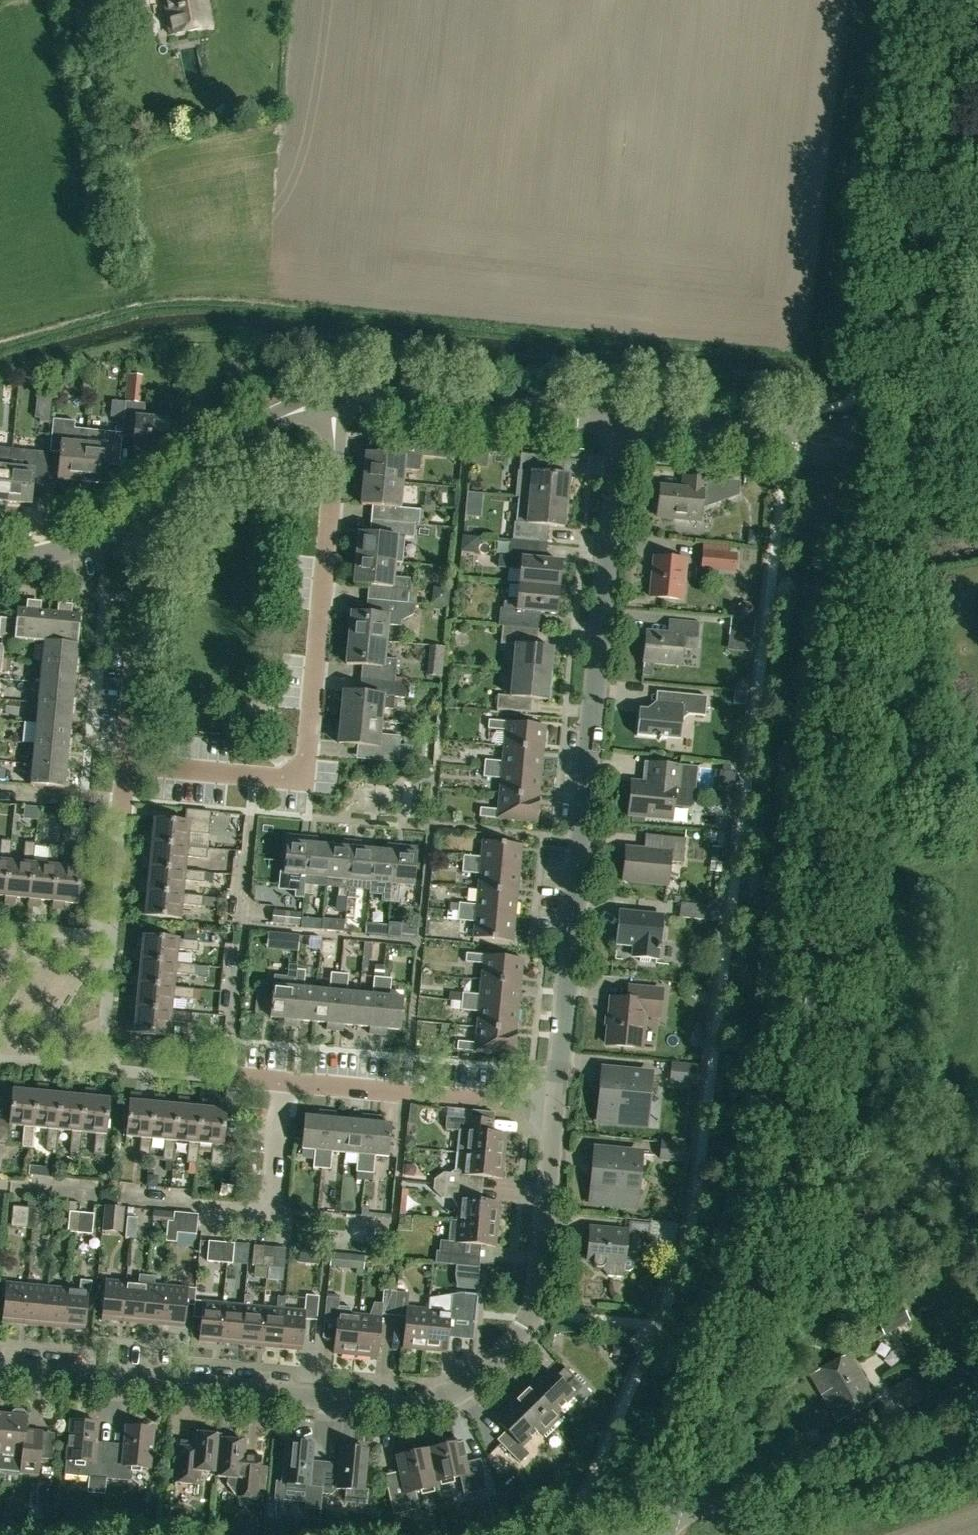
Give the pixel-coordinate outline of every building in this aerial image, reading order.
[(128,8),(147,5),(146,1),(149,0),(127,0),(128,8)] [(213,27),(208,0),(166,0),(172,35),(213,27)] [(127,401),(128,401),(125,432),(124,437),(137,438),(135,463),(150,464),(152,452),(167,454),(168,446),(171,447),(175,445),(178,442),(179,432),(177,427),(173,424),(170,423),(170,420),(145,418),(147,403),(143,403),(145,375),(129,373),(127,401)] [(35,418),(40,419),(39,423),(49,424),(52,391),(38,390),(35,418)] [(77,422),(64,421),(53,420),(50,452),(62,453),(60,480),(83,482),(88,429),(76,428),(77,422)] [(83,482),(107,484),(110,459),(122,460),(124,437),(125,432),(88,429),(83,482)] [(369,453),(366,479),(405,482),(406,470),(423,471),(425,445),(394,442),(393,455),(369,453)] [(9,500),(11,468),(12,448),(6,448),(6,445),(4,443),(0,443),(0,500),(9,500)] [(11,468),(9,500),(31,503),(34,476),(46,477),(48,451),(28,450),(12,448),(11,468)] [(518,471),(515,497),(520,497),(567,502),(570,474),(547,472),(548,456),(522,453),(520,471),(518,471)] [(703,521),(704,508),(740,495),(741,482),(692,477),(690,490),(663,487),(660,517),(703,521)] [(427,511),(423,510),(402,508),(405,482),(366,479),(364,505),(389,507),(387,521),(418,524),(421,524),(421,522),(426,522),(427,511)] [(513,540),(540,542),(542,543),(544,525),(566,527),(569,502),(567,502),(520,497),(516,540),(513,540)] [(361,533),(359,558),(398,562),(399,548),(407,548),(408,536),(416,537),(418,524),(387,521),(386,535),(361,533)] [(747,545),(761,546),(763,532),(749,530),(747,545)] [(563,562),(538,560),(540,542),(513,540),(511,557),(499,556),(498,566),(523,569),(522,584),(560,588),(563,562)] [(706,551),(704,567),(736,570),(738,554),(706,551)] [(653,596),(685,600),(689,560),(657,557),(653,596)] [(396,577),(398,562),(359,558),(356,584),(381,586),(379,600),(415,604),(416,604),(417,593),(411,593),(412,578),(396,577)] [(504,626),(533,629),(531,629),(532,611),(558,613),(560,588),(522,584),(520,599),(504,601),(504,607),(503,607),(502,619),(492,618),(491,623),(501,624),(501,626),(504,626)] [(402,626),(403,621),(415,614),(415,604),(379,600),(378,600),(376,615),(353,613),(351,638),(389,641),(390,625),(402,626)] [(752,618),(753,608),(749,603),(743,602),(738,606),(738,612),(741,617),(752,618)] [(8,639),(33,641),(36,604),(29,604),(29,609),(19,608),(18,618),(10,617),(8,639)] [(33,641),(46,642),(48,642),(51,612),(43,611),(43,605),(36,604),(33,641)] [(59,612),(51,612),(48,642),(64,644),(67,607),(59,606),(59,612)] [(75,608),(67,607),(64,644),(80,645),(83,614),(74,613),(75,608)] [(8,639),(10,617),(2,617),(0,633),(0,638),(8,639)] [(730,617),(728,641),(747,644),(752,644),(753,644),(756,620),(730,617)] [(646,661),(682,665),(684,647),(697,648),(700,624),(676,621),(675,635),(649,632),(646,661)] [(518,645),(515,670),(553,674),(555,648),(532,645),(533,629),(504,626),(502,643),(518,645)] [(406,679),(398,678),(399,668),(396,668),(397,659),(387,658),(389,641),(351,638),(348,663),(371,666),(370,680),(374,680),(406,683),(406,679)] [(64,644),(48,642),(46,642),(44,664),(78,667),(80,645),(64,644)] [(745,643),(744,652),(751,653),(752,644),(747,644),(745,643)] [(44,664),(42,684),(76,687),(78,667),(44,664)] [(550,700),(553,674),(515,670),(513,696),(500,695),(498,709),(525,712),(527,698),(550,700)] [(346,691),(343,716),(383,720),(384,708),(395,709),(396,697),(410,698),(412,684),(406,683),(374,680),(373,694),(346,691)] [(42,684),(40,704),(74,707),(76,687),(42,684)] [(639,735),(683,740),(685,720),(692,715),(708,716),(710,696),(673,692),(672,705),(664,704),(657,710),(642,708),(639,735)] [(734,692),(733,704),(746,705),(747,694),(734,692)] [(40,704),(38,724),(72,727),(74,707),(40,704)] [(341,744),(373,747),(371,760),(400,762),(403,735),(382,733),(383,720),(343,716),(341,744)] [(508,730),(506,747),(545,750),(548,726),(491,720),(490,729),(508,730)] [(38,724),(36,744),(70,747),(72,727),(38,724)] [(36,744),(34,764),(68,767),(70,747),(36,744)] [(487,760),(486,769),(543,774),(545,750),(506,747),(505,762),(487,760)] [(674,818),(674,807),(690,808),(694,805),(697,767),(651,763),(649,784),(635,783),(633,814),(674,818)] [(66,788),(68,767),(34,764),(32,785),(66,788)] [(503,779),(501,794),(541,798),(543,774),(486,769),(485,777),(503,779)] [(720,771),(718,796),(733,797),(735,772),(720,771)] [(539,822),(541,798),(501,794),(500,810),(482,808),(481,817),(539,822)] [(153,843),(209,849),(209,848),(189,846),(191,833),(210,835),(212,812),(187,809),(186,821),(156,818),(154,833),(151,832),(150,839),(147,838),(146,842),(153,843)] [(712,846),(711,862),(723,863),(726,834),(719,833),(719,834),(711,834),(712,833),(704,832),(703,841),(709,842),(710,841),(718,842),(717,847),(712,846)] [(42,899),(55,900),(61,846),(59,846),(60,837),(50,836),(49,845),(51,845),(49,864),(35,863),(32,899),(31,907),(37,908),(37,905),(42,905),(42,899)] [(298,892),(306,893),(312,837),(304,836),(303,842),(289,841),(286,874),(299,876),(298,892)] [(316,885),(329,886),(332,845),(319,844),(320,837),(312,837),(306,893),(315,894),(316,885)] [(626,881),(670,885),(672,862),(685,863),(687,839),(669,837),(668,851),(629,847),(626,881)] [(0,860),(0,896),(7,896),(6,905),(7,905),(12,860),(11,860),(13,840),(3,839),(1,860),(0,860)] [(346,846),(332,845),(329,886),(339,888),(338,897),(349,898),(354,840),(346,839),(346,846)] [(363,841),(354,840),(349,898),(358,899),(358,889),(370,891),(371,882),(372,882),(375,849),(363,848),(363,841)] [(465,855),(464,863),(522,870),(525,845),(484,841),(482,857),(465,855)] [(17,903),(18,897),(32,899),(35,863),(37,843),(27,842),(25,862),(12,860),(7,905),(11,906),(12,903),(17,903)] [(146,863),(146,867),(207,873),(207,872),(187,870),(189,856),(208,858),(209,849),(153,843),(152,858),(148,858),(148,863),(146,863)] [(384,901),(392,901),(397,845),(389,844),(388,850),(375,849),(372,882),(386,883),(384,901)] [(397,845),(392,901),(400,902),(402,885),(416,886),(419,847),(397,845)] [(61,846),(55,900),(55,901),(55,909),(60,910),(60,907),(66,908),(67,901),(80,903),(84,868),(82,868),(85,848),(74,847),(72,867),(59,865),(61,846)] [(482,874),(480,889),(520,893),(522,870),(464,863),(463,872),(482,874)] [(143,885),(142,891),(184,895),(186,880),(206,882),(207,873),(146,867),(151,868),(150,881),(146,881),(145,886),(143,885)] [(461,904),(460,911),(517,917),(520,893),(480,889),(478,905),(461,904)] [(217,898),(204,897),(184,895),(142,891),(149,892),(148,904),(144,903),(143,910),(140,910),(139,914),(147,915),(147,917),(183,920),(184,905),(204,907),(204,906),(216,907),(217,898)] [(683,902),(681,917),(720,921),(722,906),(683,902)] [(515,941),(517,917),(460,911),(459,920),(477,922),(475,937),(515,941)] [(274,912),(273,924),(302,927),(302,917),(302,915),(274,912)] [(620,942),(637,944),(636,957),(659,958),(660,950),(664,950),(665,945),(662,944),(665,917),(622,913),(620,942)] [(302,917),(302,927),(322,929),(323,919),(302,917)] [(323,919),(322,929),(331,930),(331,920),(323,919)] [(387,936),(401,937),(402,924),(388,922),(387,936)] [(374,934),(386,935),(387,925),(375,924),(374,934)] [(196,940),(197,930),(185,929),(184,939),(196,940)] [(282,950),(298,952),(300,935),(283,933),(282,950)] [(136,955),(136,959),(199,965),(199,964),(179,962),(180,949),(200,951),(201,941),(181,939),(181,938),(145,935),(144,950),(140,950),(140,956),(136,955)] [(335,957),(337,941),(324,940),(322,956),(335,957)] [(299,969),(297,969),(298,953),(290,952),(289,968),(291,968),(289,986),(275,985),(272,1017),(287,1018),(286,1024),(294,1025),(299,969)] [(485,965),(484,980),(522,984),(524,959),(468,953),(467,964),(485,965)] [(134,979),(134,983),(197,989),(197,988),(177,987),(178,973),(198,975),(199,965),(136,959),(136,960),(144,960),(143,974),(138,974),(138,979),(134,979)] [(371,1032),(379,1033),(385,967),(384,966),(375,965),(373,994),(361,992),(358,1025),(372,1026),(371,1032)] [(393,978),(390,977),(390,971),(385,967),(379,1033),(388,1034),(389,1028),(402,1029),(405,997),(392,995),(393,978)] [(303,1020),(316,1021),(319,988),(306,987),(308,970),(299,969),(294,1025),(302,1026),(303,1020)] [(329,1028),(337,1028),(342,973),(334,972),(333,989),(319,988),(316,1021),(329,1022),(329,1028)] [(346,1024),(358,1025),(361,992),(349,991),(351,974),(342,973),(337,1028),(345,1029),(346,1024)] [(464,993),(463,1002),(520,1007),(522,984),(484,980),(482,995),(464,993)] [(132,1002),(132,1007),(193,1013),(193,1012),(175,1011),(176,996),(196,998),(197,989),(134,983),(134,984),(141,984),(140,997),(136,997),(135,1002),(132,1002)] [(609,1045),(643,1048),(646,1017),(661,1019),(664,990),(632,987),(631,1001),(614,999),(609,1045)] [(701,991),(699,1002),(707,1003),(708,992),(701,991)] [(480,1012),(478,1027),(517,1031),(520,1007),(463,1002),(463,1011),(480,1012)] [(166,1035),(165,1048),(190,1050),(191,1037),(172,1035),(173,1021),(192,1023),(193,1013),(132,1007),(132,1008),(139,1009),(138,1021),(133,1021),(133,1027),(129,1027),(128,1031),(137,1032),(137,1033),(166,1035)] [(515,1056),(517,1031),(478,1027),(477,1043),(459,1041),(458,1050),(515,1056)] [(673,1062),(671,1082),(700,1085),(702,1065),(673,1062)] [(651,1075),(606,1070),(602,1109),(601,1124),(646,1128),(648,1113),(651,1075)] [(34,1147),(40,1083),(39,1083),(38,1091),(26,1090),(26,1085),(20,1084),(21,1081),(16,1081),(15,1089),(14,1089),(11,1121),(0,1120),(0,1144),(11,1145),(13,1125),(26,1126),(24,1146),(34,1147)] [(46,1084),(40,1083),(34,1147),(36,1127),(50,1129),(48,1149),(58,1150),(64,1086),(63,1093),(49,1092),(50,1087),(45,1087),(46,1084)] [(71,1151),(82,1152),(88,1088),(87,1088),(87,1095),(74,1093),(75,1089),(69,1089),(70,1086),(64,1086),(58,1150),(59,1150),(60,1130),(73,1131),(71,1151)] [(93,1089),(88,1088),(82,1152),(84,1132),(98,1134),(96,1153),(107,1154),(112,1098),(97,1096),(98,1092),(92,1091),(93,1089)] [(141,1157),(151,1158),(157,1094),(156,1102),(143,1101),(143,1095),(138,1095),(138,1093),(134,1093),(133,1100),(132,1100),(128,1136),(143,1138),(141,1157)] [(164,1160),(175,1161),(181,1097),(180,1097),(179,1105),(166,1103),(166,1098),(161,1098),(161,1095),(157,1094),(151,1158),(153,1139),(166,1140),(164,1160)] [(188,1162),(198,1163),(204,1108),(190,1106),(191,1101),(185,1100),(185,1098),(181,1097),(175,1161),(177,1141),(190,1142),(188,1162)] [(213,1164),(236,1166),(238,1142),(225,1141),(229,1110),(214,1109),(214,1103),(210,1103),(211,1100),(205,1100),(204,1108),(198,1163),(199,1164),(201,1144),(215,1145),(213,1164)] [(316,1167),(324,1168),(329,1112),(321,1111),(321,1117),(306,1116),(303,1149),(317,1150),(316,1167)] [(334,1152),(347,1153),(350,1120),(337,1118),(338,1113),(329,1112),(324,1168),(332,1169),(334,1152)] [(359,1171),(366,1172),(372,1115),(363,1115),(363,1121),(350,1120),(347,1153),(360,1154),(359,1171)] [(381,1116),(372,1115),(366,1172),(376,1173),(378,1156),(391,1157),(394,1123),(380,1122),(381,1116)] [(507,1134),(493,1133),(483,1132),(483,1127),(480,1125),(476,1125),(477,1119),(447,1116),(446,1127),(447,1130),(453,1130),(459,1131),(457,1152),(505,1156),(507,1134)] [(405,1136),(404,1147),(416,1148),(416,1141),(413,1136),(405,1136)] [(663,1140),(661,1160),(690,1164),(692,1143),(663,1140)] [(642,1153),(599,1149),(595,1189),(593,1206),(636,1209),(638,1193),(642,1153)] [(450,1173),(449,1173),(444,1172),(434,1179),(434,1184),(472,1187),(472,1182),(477,1183),(478,1180),(479,1176),(503,1178),(505,1156),(457,1152),(455,1170),(450,1173)] [(240,1162),(239,1172),(253,1174),(254,1163),(240,1162)] [(405,1164),(404,1175),(412,1176),(416,1173),(417,1169),(413,1165),(405,1164)] [(49,1177),(50,1168),(40,1167),(39,1176),(49,1177)] [(148,1174),(146,1185),(158,1186),(158,1178),(157,1175),(148,1174)] [(502,1202),(470,1199),(472,1187),(434,1184),(433,1189),(442,1198),(452,1199),(457,1206),(456,1220),(500,1225),(502,1202)] [(13,1226),(28,1227),(39,1228),(40,1219),(30,1218),(31,1207),(15,1206),(13,1226)] [(123,1232),(124,1220),(126,1208),(107,1206),(105,1230),(123,1232)] [(41,1208),(31,1207),(30,1218),(40,1219),(41,1208)] [(96,1214),(71,1211),(70,1222),(81,1224),(80,1233),(94,1234),(96,1214)] [(176,1212),(175,1221),(170,1221),(169,1230),(179,1232),(179,1233),(198,1234),(200,1214),(176,1212)] [(139,1218),(130,1217),(129,1227),(138,1228),(139,1218)] [(498,1246),(500,1225),(456,1220),(456,1221),(451,1220),(449,1241),(443,1241),(442,1253),(465,1256),(466,1243),(498,1246)] [(651,1223),(650,1235),(652,1235),(660,1236),(658,1255),(672,1256),(680,1224),(652,1221),(651,1221),(651,1223)] [(69,1231),(80,1233),(81,1224),(70,1222),(69,1231)] [(589,1226),(586,1258),(594,1259),(593,1261),(593,1262),(594,1265),(596,1265),(597,1266),(599,1266),(602,1266),(607,1275),(623,1277),(623,1271),(629,1271),(634,1268),(633,1264),(634,1253),(625,1253),(627,1233),(627,1230),(626,1230),(589,1226)] [(138,1238),(138,1228),(129,1227),(128,1237),(138,1238)] [(178,1242),(179,1233),(179,1232),(169,1230),(168,1240),(178,1242)] [(209,1261),(224,1262),(234,1263),(235,1253),(225,1252),(226,1243),(210,1240),(209,1261)] [(236,1243),(226,1243),(225,1252),(235,1253),(236,1243)] [(254,1265),(264,1266),(274,1267),(275,1257),(265,1256),(266,1246),(255,1245),(254,1265)] [(288,1248),(277,1247),(266,1246),(265,1256),(275,1257),(274,1267),(286,1268),(288,1248)] [(364,1269),(365,1256),(332,1254),(331,1267),(364,1269)] [(463,1288),(478,1290),(481,1267),(465,1265),(463,1288)] [(125,1321),(145,1323),(150,1275),(141,1274),(140,1283),(129,1282),(125,1321)] [(145,1323),(165,1325),(169,1286),(157,1285),(158,1276),(150,1275),(145,1323)] [(82,1279),(81,1290),(69,1289),(66,1327),(86,1329),(90,1292),(93,1292),(94,1280),(82,1279)] [(104,1319),(125,1321),(129,1282),(108,1280),(104,1319)] [(3,1321),(24,1323),(28,1285),(7,1283),(3,1321)] [(24,1323),(45,1325),(49,1287),(28,1285),(24,1323)] [(197,1289),(169,1286),(165,1325),(186,1327),(189,1305),(196,1305),(196,1301),(197,1289)] [(45,1325),(66,1327),(69,1289),(49,1287),(45,1325)] [(384,1314),(396,1315),(398,1292),(386,1291),(385,1304),(374,1303),(370,1314),(361,1314),(358,1354),(380,1356),(384,1316),(384,1314)] [(404,1348),(427,1350),(431,1309),(410,1307),(411,1293),(398,1292),(396,1315),(407,1317),(404,1348)] [(247,1294),(246,1305),(245,1305),(241,1344),(262,1346),(265,1307),(254,1306),(255,1295),(247,1294)] [(449,1352),(452,1321),(475,1323),(478,1295),(463,1294),(453,1295),(453,1299),(431,1303),(431,1309),(427,1350),(449,1352)] [(279,1295),(278,1308),(265,1307),(262,1346),(283,1348),(286,1309),(287,1309),(288,1296),(279,1295)] [(307,1311),(287,1309),(286,1309),(283,1348),(304,1350),(307,1319),(318,1320),(321,1296),(309,1295),(307,1311)] [(361,1314),(351,1313),(352,1307),(341,1306),(342,1297),(330,1296),(327,1321),(338,1322),(336,1352),(358,1354),(361,1314)] [(907,1299),(874,1315),(885,1335),(911,1322),(910,1320),(916,1316),(907,1299)] [(196,1301),(196,1305),(194,1317),(202,1318),(200,1341),(221,1342),(225,1303),(196,1301)] [(221,1342),(241,1344),(245,1305),(225,1303),(221,1342)] [(612,1343),(612,1357),(627,1356),(626,1342),(612,1343)] [(837,1422),(876,1400),(849,1353),(810,1375),(837,1422)] [(525,1393),(559,1428),(568,1419),(560,1410),(575,1395),(583,1403),(594,1392),(571,1369),(561,1379),(553,1370),(537,1386),(534,1384),(525,1393)] [(500,1439),(523,1462),(532,1454),(525,1446),(541,1430),(549,1438),(559,1428),(525,1393),(515,1403),(517,1405),(501,1422),(509,1430),(500,1439)] [(40,1476),(43,1444),(44,1429),(28,1428),(29,1416),(7,1414),(0,1476),(4,1483),(18,1485),(21,1482),(21,1475),(40,1476)] [(67,1475),(85,1477),(109,1479),(112,1453),(97,1451),(99,1423),(72,1420),(67,1475)] [(109,1479),(118,1480),(118,1485),(130,1486),(130,1481),(133,1481),(134,1467),(152,1469),(155,1429),(128,1426),(125,1454),(112,1453),(109,1479)] [(201,1471),(217,1472),(218,1472),(221,1439),(222,1439),(223,1435),(196,1433),(195,1447),(180,1446),(178,1482),(200,1484),(201,1471)] [(229,1484),(238,1495),(258,1497),(262,1452),(246,1450),(247,1441),(222,1439),(221,1439),(218,1472),(217,1472),(217,1477),(229,1478),(229,1484)] [(316,1492),(325,1493),(327,1466),(313,1465),(315,1443),(288,1441),(284,1483),(309,1485),(316,1492)] [(463,1442),(430,1449),(437,1482),(439,1482),(462,1477),(465,1494),(488,1489),(481,1459),(468,1462),(463,1442)] [(325,1493),(333,1494),(339,1488),(346,1489),(345,1502),(367,1504),(368,1491),(365,1490),(369,1448),(342,1446),(340,1467),(327,1466),(325,1493)] [(398,1456),(404,1485),(390,1488),(396,1514),(420,1509),(416,1493),(440,1488),(439,1482),(437,1482),(430,1449),(398,1456)] [(38,1484),(37,1504),(50,1505),(52,1485),(38,1484)] [(43,1534),(44,1519),(34,1518),(33,1533),(43,1534)] [(56,1534),(63,1534),(68,1531),(58,1519),(49,1527),(56,1534)] [(146,1526),(133,1531),(135,1534),(149,1534),(146,1526)]
